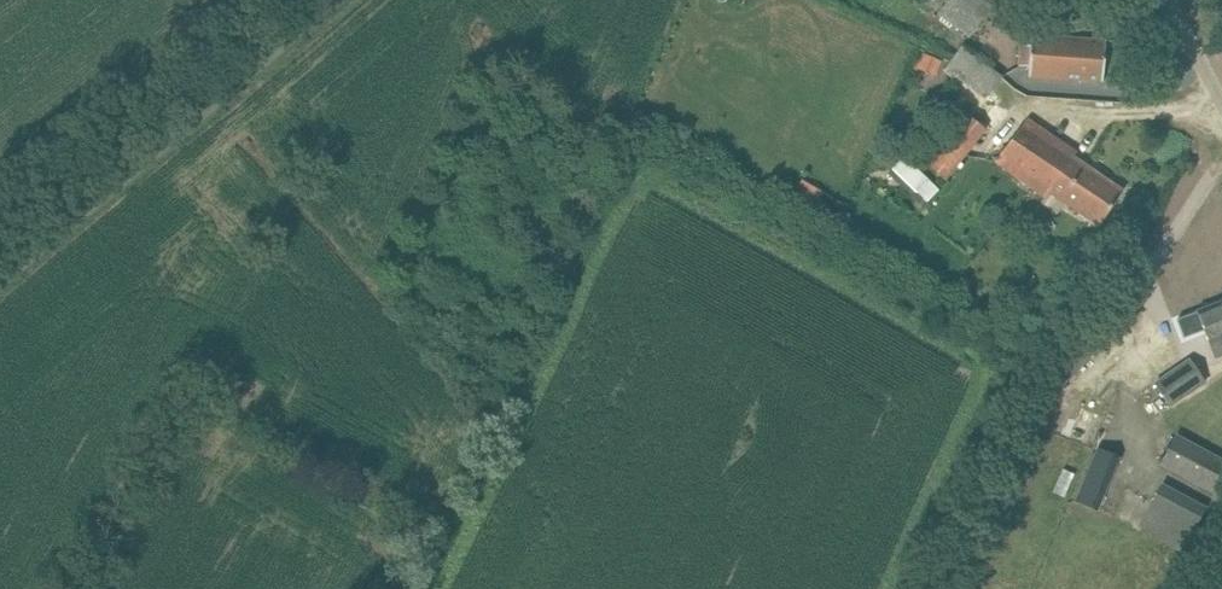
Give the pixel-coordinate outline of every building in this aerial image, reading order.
[(938,14),(969,36),(995,0),(947,0),(938,14)] [(1019,45),(1018,65),(1030,66),(1030,68),(1066,71),(1066,78),(1104,81),(1107,38),(1032,33),(1031,46),(1019,45)] [(1002,76),(961,45),(945,67),(986,98),(1002,76)] [(929,55),(922,70),(930,73),(937,58),(929,55)] [(925,163),(946,179),(985,127),(964,113),(925,163)] [(1028,118),(997,164),(1046,198),(1051,191),(1066,201),(1100,224),(1123,191),(1073,157),(1077,151),(1028,118)] [(904,155),(892,168),(927,202),(939,189),(904,155)] [(937,268),(931,278),(946,285),(951,275),(937,268)] [(1197,311),(1215,357),(1221,355),(1221,301),(1197,311)] [(1190,358),(1154,382),(1171,406),(1206,381),(1190,358)] [(1217,492),(1221,484),(1221,460),(1177,436),(1163,463),(1217,492)] [(1098,511),(1121,457),(1097,446),(1074,501),(1098,511)] [(1206,507),(1163,482),(1140,524),(1183,548),(1206,507)]
